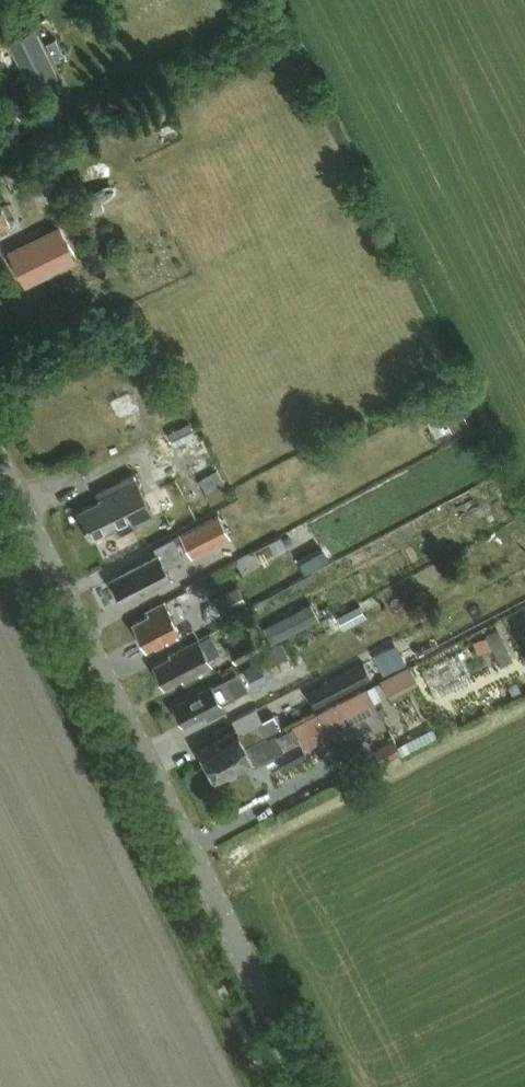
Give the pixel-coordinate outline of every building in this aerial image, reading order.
[(36,29),(12,40),(34,85),(58,74),(36,29)] [(62,51),(56,37),(47,41),(53,55),(62,51)] [(11,227),(0,204),(0,233),(11,227)] [(75,259),(58,225),(8,250),(25,283),(75,259)] [(468,423),(461,409),(450,415),(457,429),(468,423)] [(195,434),(189,422),(169,432),(175,444),(195,434)] [(118,536),(155,517),(133,472),(96,492),(100,500),(77,511),(91,539),(114,528),(118,536)] [(228,494),(224,485),(206,494),(211,503),(228,494)] [(191,557),(230,537),(219,514),(180,534),(191,557)] [(123,603),(171,577),(165,566),(183,557),(173,538),(154,547),(157,554),(110,578),(123,603)] [(222,614),(246,601),(238,587),(214,600),(222,614)] [(393,589),(394,609),(414,608),(412,588),(393,589)] [(176,634),(180,632),(164,602),(147,611),(149,615),(133,623),(146,649),(166,639),(167,641),(177,636),(176,634)] [(319,618),(310,602),(264,626),(272,643),(319,618)] [(501,666),(513,660),(497,627),(472,639),(479,654),(492,647),(501,666)] [(235,662),(261,649),(252,632),(226,645),(235,662)] [(195,673),(212,664),(199,638),(169,654),(170,656),(153,665),(164,687),(181,678),(184,683),(197,677),(195,673)] [(268,678),(260,662),(246,669),(255,685),(268,678)] [(330,699),(371,677),(363,662),(322,683),(330,699)] [(222,703),(235,696),(226,679),(212,686),(174,706),(183,724),(204,713),(207,719),(225,709),(222,703)] [(308,754),(303,745),(350,719),(352,723),(379,709),(367,688),(277,736),(275,733),(267,738),(265,735),(207,766),(215,781),(235,771),(236,772),(253,764),(253,765),(275,753),(283,768),(308,754)] [(258,722),(238,733),(236,729),(218,738),(219,740),(199,750),(207,766),(265,735),(281,727),(274,714),(263,720),(258,722)] [(394,739),(375,749),(382,764),(402,754),(394,739)]
